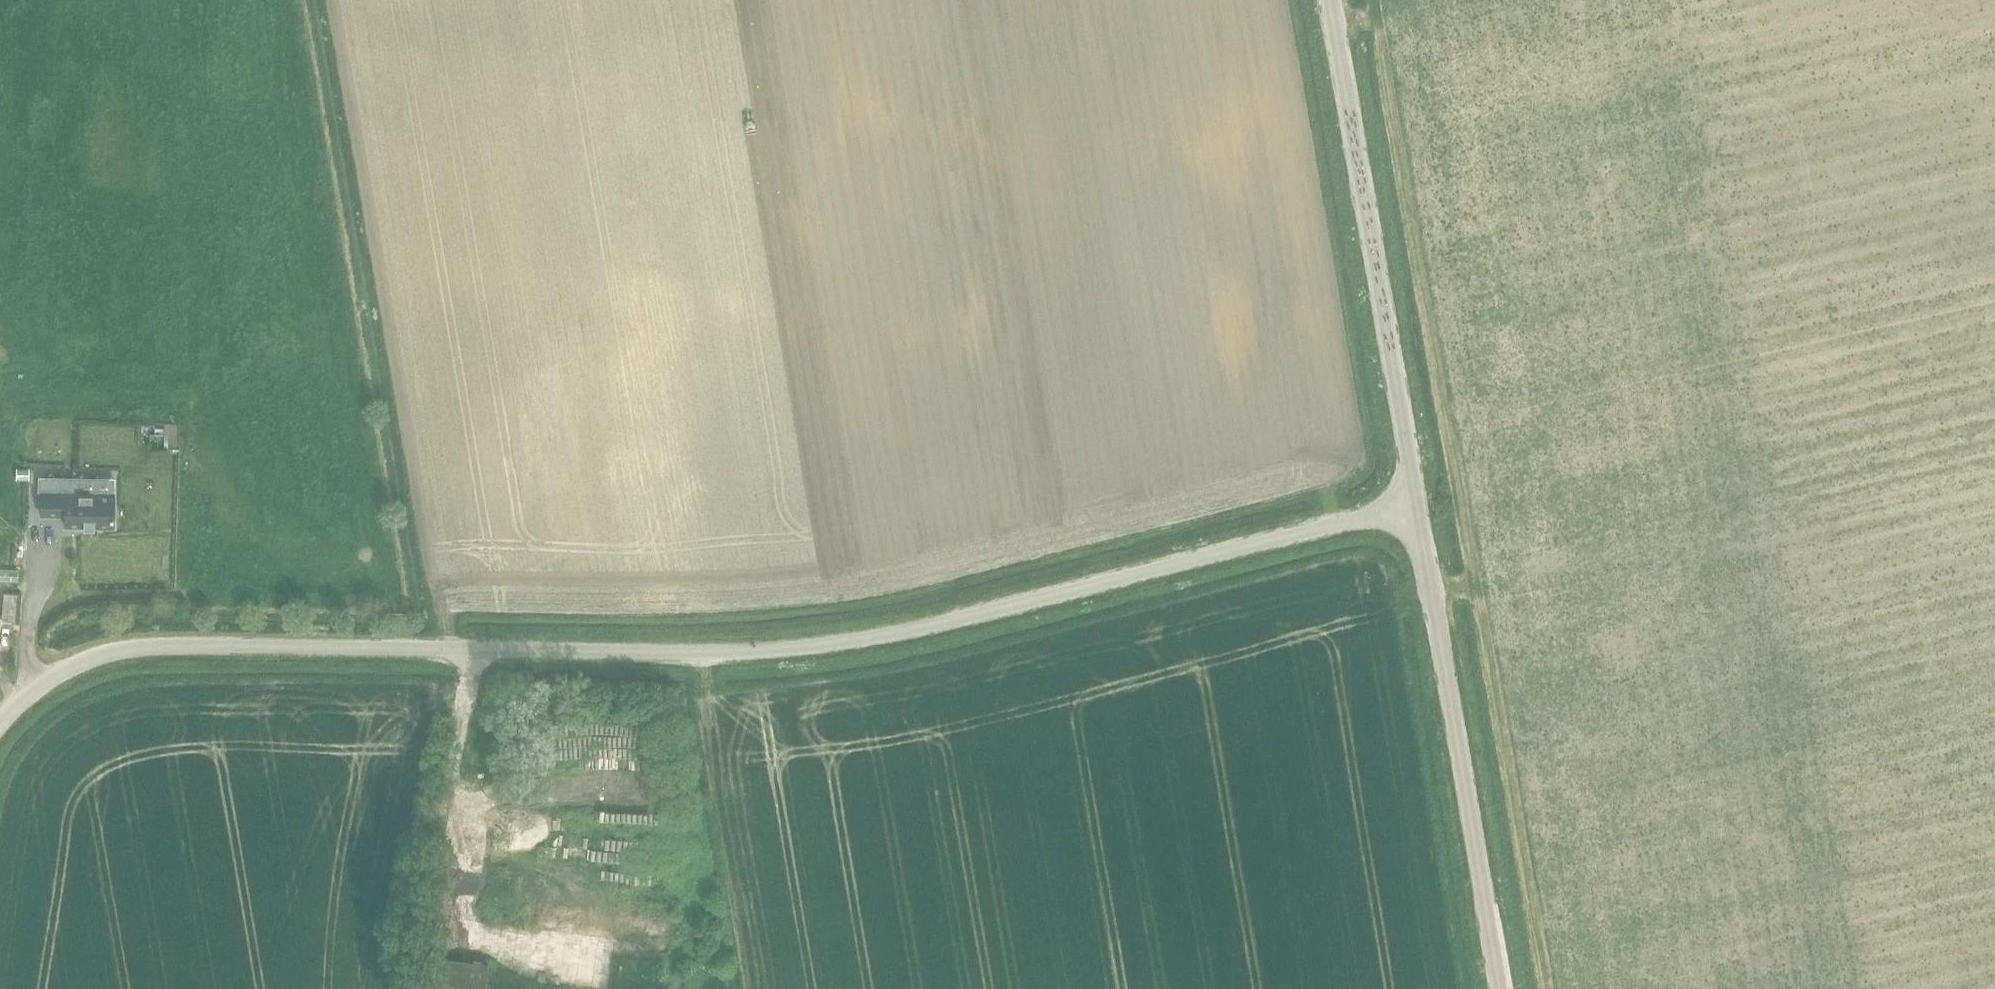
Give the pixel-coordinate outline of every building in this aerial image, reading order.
[(28,469),(17,469),(17,479),(28,479),(28,469)] [(74,477),(39,476),(39,490),(41,490),(41,514),(65,515),(65,526),(83,526),(83,527),(85,527),(85,526),(93,526),(93,527),(94,527),(94,526),(113,526),(113,491),(73,491),(74,477)] [(15,575),(14,564),(0,564),(0,576),(15,575)] [(16,620),(18,593),(4,592),(2,619),(16,620)] [(488,962),(432,954),(428,988),(484,988),(488,962)]
